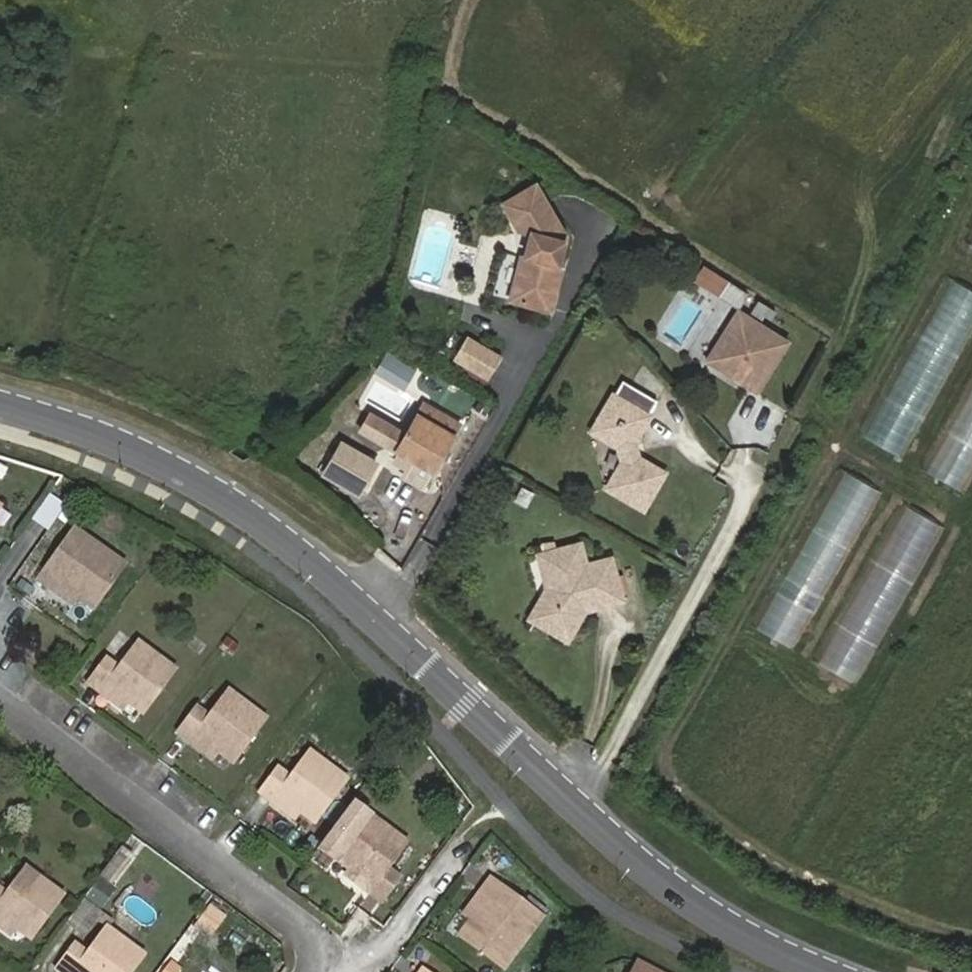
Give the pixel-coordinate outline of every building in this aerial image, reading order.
[(536,261),(529,260),(526,259),(514,303),(552,313),(565,271),(560,270),(568,243),(538,188),(505,206),(519,233),(536,237),(542,239),(536,261)] [(536,237),(529,260),(536,261),(542,239),(536,237)] [(718,299),(728,281),(705,266),(695,282),(718,299)] [(971,322),(971,291),(945,277),(859,436),(899,457),(971,322)] [(736,309),(704,359),(754,390),(786,340),(736,309)] [(504,356),(469,336),(455,362),(490,382),(504,356)] [(414,376),(388,361),(379,375),(405,390),(414,376)] [(924,472),(962,491),(971,470),(971,375),(924,472)] [(658,402),(624,382),(597,427),(599,434),(619,446),(623,461),(611,482),(614,492),(638,506),(649,504),(663,479),(660,469),(640,457),(634,443),(658,402)] [(424,409),(419,418),(454,439),(459,430),(424,409)] [(454,439),(419,418),(396,455),(432,476),(454,439)] [(396,455),(391,464),(413,477),(415,474),(428,482),(432,476),(396,455)] [(840,470),(808,529),(844,549),(877,490),(840,470)] [(537,495),(524,488),(517,503),(529,509),(537,495)] [(902,506),(881,548),(915,565),(936,522),(902,506)] [(130,564),(74,528),(40,582),(96,617),(130,564)] [(553,588),(534,621),(568,640),(588,604),(621,596),(614,566),(589,573),(582,543),(544,552),(553,588)] [(534,621),(553,588),(544,552),(539,554),(547,587),(529,618),(534,621)] [(588,604),(568,640),(573,643),(592,609),(622,602),(621,596),(588,604)] [(107,685),(128,701),(143,711),(174,669),(136,641),(116,668),(104,660),(87,682),(101,692),(107,685)] [(122,708),(128,701),(107,685),(101,692),(122,708)] [(176,732),(189,742),(195,735),(216,750),(231,760),(262,718),(224,689),(203,717),(193,710),(176,732)] [(195,735),(189,742),(210,758),(216,750),(195,735)] [(256,792),(270,801),(275,795),(296,810),(311,820),(344,776),(308,750),(286,779),(273,770),(256,792)] [(275,795),(270,801),(291,817),(296,810),(275,795)] [(376,888),(371,895),(384,905),(401,883),(388,873),(409,845),(371,818),(339,861),(355,872),(376,888)] [(15,924),(31,936),(62,894),(23,864),(2,892),(0,891),(0,913),(15,924)] [(350,879),(371,895),(376,888),(355,872),(350,879)] [(116,889),(99,876),(84,897),(101,909),(116,889)] [(492,885),(481,899),(488,903),(472,925),(462,939),(504,971),(542,922),(492,885)] [(488,903),(481,899),(465,919),(472,925),(488,903)] [(65,922),(84,936),(99,915),(80,902),(65,922)] [(15,924),(0,913),(0,925),(9,932),(15,924)] [(78,971),(126,971),(141,952),(102,925),(83,950),(71,942),(53,966),(61,971),(68,971),(72,968),(78,971)] [(657,962),(651,971),(677,971),(657,962)]
